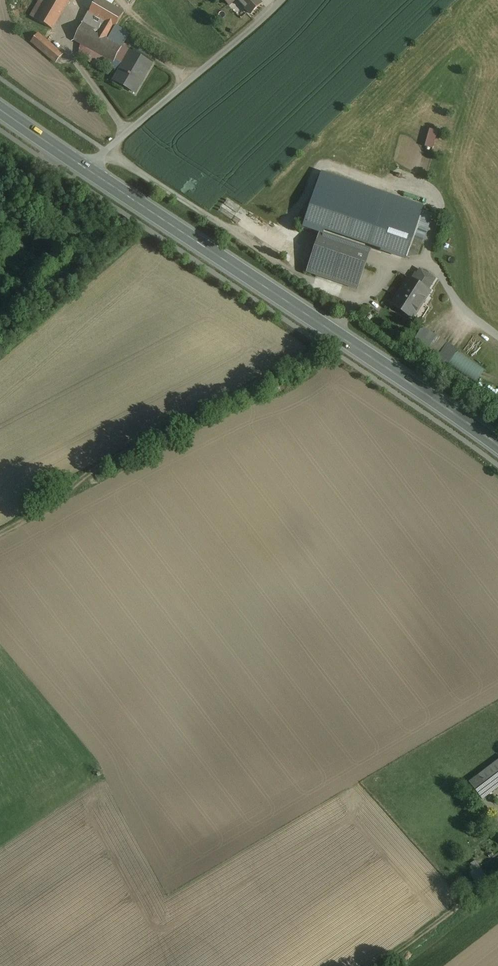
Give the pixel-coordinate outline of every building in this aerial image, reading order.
[(48,4),(41,0),(40,0),(31,17),(51,29),(69,0),(50,0),(48,4)] [(83,22),(74,40),(114,63),(115,60),(121,48),(122,47),(107,39),(114,28),(114,29),(124,13),(101,0),(96,0),(83,22)] [(251,14),(262,4),(258,0),(237,0),(251,14)] [(62,56),(38,34),(31,41),(56,63),(62,56)] [(151,65),(131,53),(130,53),(121,48),(115,60),(123,65),(114,81),(135,93),(151,65)] [(88,54),(79,49),(76,54),(86,59),(88,54)] [(431,214),(339,183),(329,214),(387,234),(382,251),(393,255),(394,255),(405,258),(408,250),(412,238),(422,242),(431,214)] [(375,254),(325,236),(311,274),(362,292),(375,254)] [(422,242),(412,238),(408,250),(418,253),(422,242)] [(435,280),(421,272),(415,283),(428,291),(435,280)] [(409,279),(394,304),(413,315),(421,303),(423,304),(431,293),(428,291),(415,283),(409,279)] [(457,352),(460,349),(423,326),(412,344),(448,365),(449,363),(479,381),(485,370),(457,352)] [(468,781),(480,798),(497,784),(497,759),(468,781)] [(475,869),(471,872),(477,881),(487,875),(477,859),(471,863),(475,869)]
